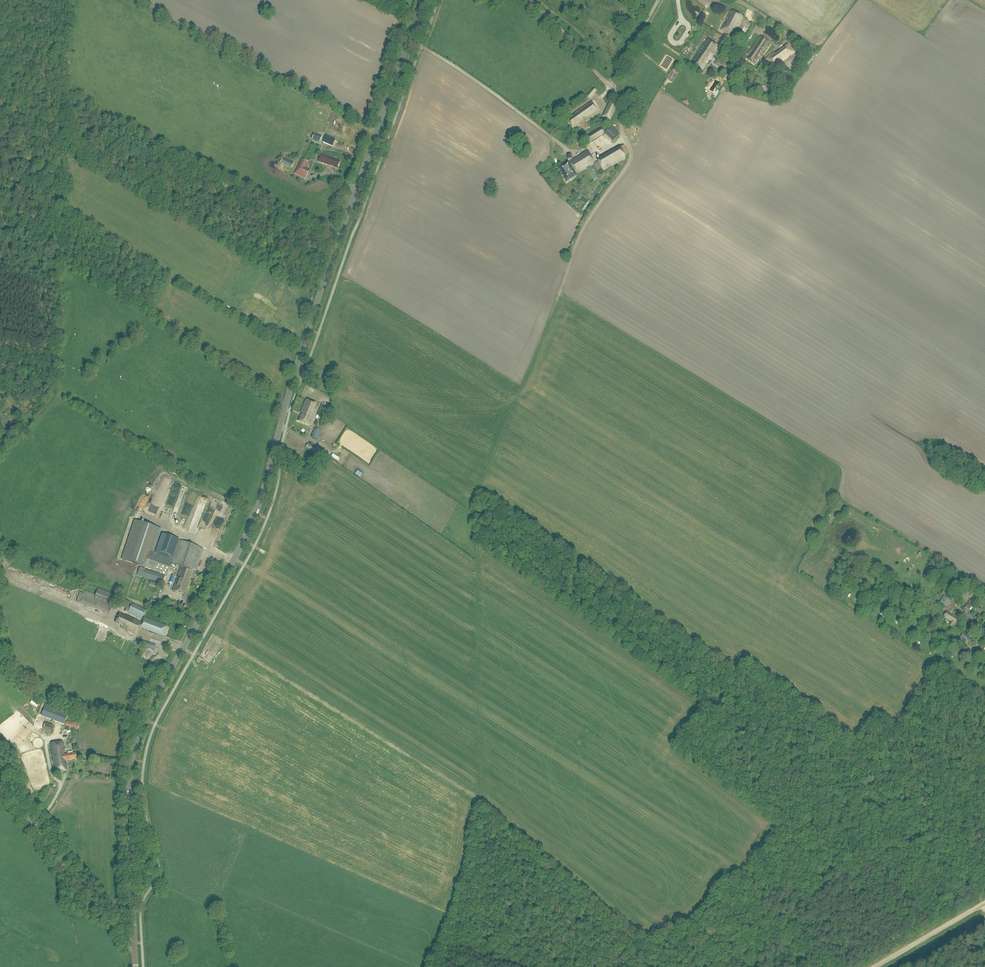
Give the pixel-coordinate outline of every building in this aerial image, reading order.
[(743,17),(732,11),(721,30),(733,36),(743,17)] [(747,56),(745,59),(754,65),(759,60),(761,57),(762,58),(771,44),(761,37),(749,54),(745,51),(743,53),(747,56)] [(702,70),(706,63),(707,63),(710,60),(719,46),(708,39),(692,63),(702,70)] [(773,68),(795,52),(789,45),(775,55),(773,53),(766,59),(773,68)] [(590,99),(597,90),(593,88),(587,97),(590,99)] [(586,122),(599,113),(591,102),(575,114),(567,120),(574,130),(583,125),(586,130),(590,128),(586,122)] [(611,121),(618,106),(610,102),(603,117),(611,121)] [(603,136),(605,133),(602,129),(601,129),(583,139),(587,146),(603,136)] [(314,133),(312,140),(320,143),(322,136),(314,133)] [(603,136),(595,142),(597,144),(605,138),(603,136)] [(335,148),(337,143),(326,138),(324,143),(335,148)] [(603,172),(625,159),(619,148),(597,161),(598,162),(594,165),(599,174),(603,172)] [(576,175),(595,163),(588,151),(569,162),(558,169),(567,183),(577,176),(576,175)] [(340,161),(321,154),(318,162),(337,168),(340,161)] [(283,158),(281,163),(291,168),(294,163),(283,158)] [(294,174),(305,179),(310,170),(305,168),(308,162),(301,159),(294,174)] [(265,312),(270,303),(261,298),(258,304),(265,308),(263,311),(259,309),(256,314),(260,316),(259,318),(265,322),(265,321),(270,323),(273,317),(269,314),(265,312)] [(300,416),(297,421),(309,426),(318,405),(306,400),(301,413),(302,413),(300,416)] [(323,418),(328,406),(322,403),(317,415),(323,418)] [(317,441),(321,431),(315,428),(311,437),(317,441)] [(306,448),(312,451),(314,453),(316,449),(308,444),(306,448)] [(320,452),(316,459),(324,464),(328,457),(320,452)] [(187,505),(193,507),(198,493),(192,491),(187,505)] [(177,510),(181,501),(172,497),(168,506),(177,510)] [(161,530),(134,521),(122,560),(144,567),(145,567),(150,553),(152,554),(161,530)] [(150,553),(145,567),(167,575),(171,563),(181,567),(180,568),(172,591),(183,595),(185,590),(186,590),(193,571),(196,572),(204,549),(169,536),(161,557),(152,554),(150,553)] [(161,584),(164,575),(140,567),(137,576),(161,584)] [(98,589),(95,596),(85,592),(84,594),(80,593),(76,602),(109,614),(112,608),(109,607),(113,595),(98,589)] [(945,595),(940,602),(947,607),(948,606),(949,611),(948,613),(946,612),(944,616),(945,616),(944,617),(955,624),(959,617),(957,615),(956,616),(951,613),(957,605),(951,602),(952,599),(945,595)] [(125,611),(128,613),(128,614),(141,620),(146,609),(133,603),(123,599),(120,606),(126,609),(125,611)] [(155,609),(159,611),(161,612),(164,606),(168,609),(170,605),(164,601),(163,604),(158,602),(155,609)] [(968,603),(963,610),(968,612),(972,606),(968,603)] [(962,616),(974,624),(975,625),(978,621),(977,620),(967,613),(965,612),(962,616)] [(144,617),(142,622),(126,615),(126,616),(119,614),(115,623),(121,626),(121,628),(137,635),(140,628),(163,637),(167,626),(144,617)] [(962,637),(963,638),(962,639),(963,640),(964,639),(969,643),(973,638),(966,632),(966,633),(965,632),(961,636),(960,637),(961,638),(962,637)] [(154,651),(156,645),(142,640),(141,641),(139,640),(137,646),(146,648),(154,651)] [(80,724),(67,721),(67,719),(48,713),(46,719),(61,723),(61,724),(65,725),(65,726),(78,729),(80,724)] [(51,731),(53,725),(44,722),(43,729),(51,731)] [(65,755),(65,761),(77,759),(76,753),(65,755)]
